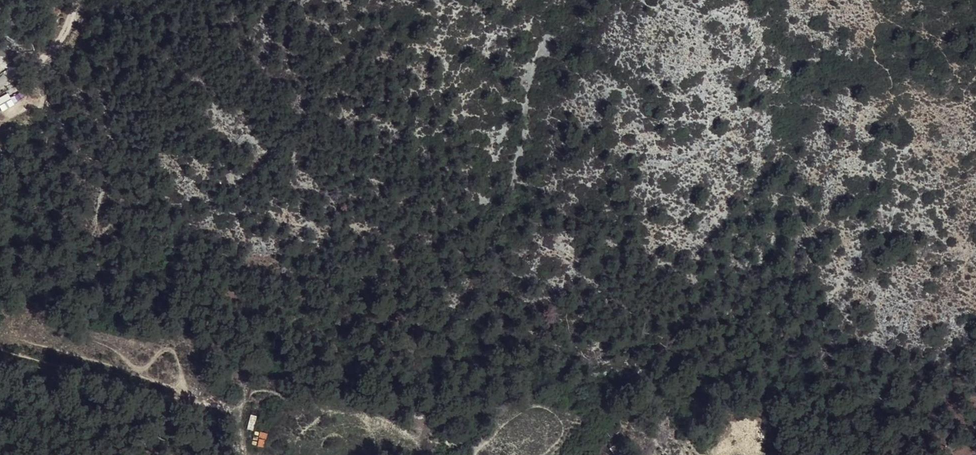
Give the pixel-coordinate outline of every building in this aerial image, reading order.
[(17,90),(1,101),(6,110),(23,99),(17,90)] [(622,439),(609,448),(615,454),(632,454),(622,439)]
